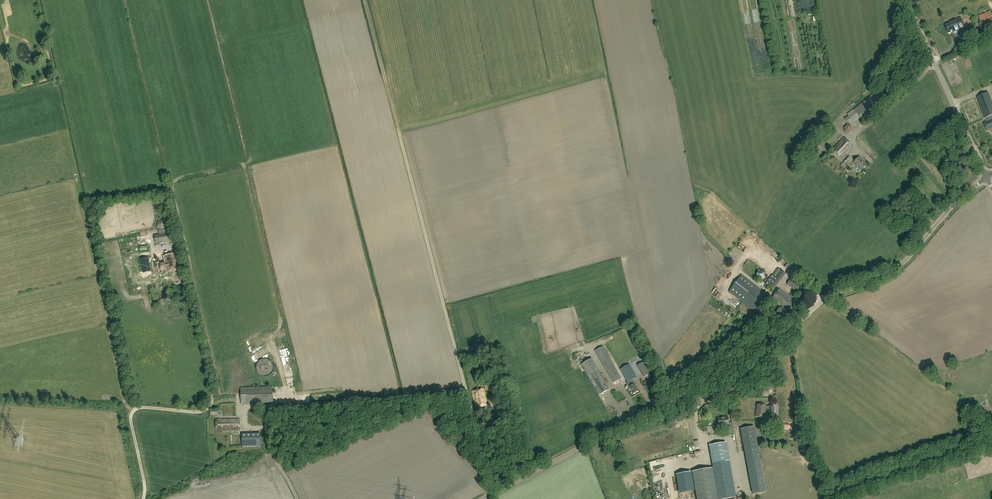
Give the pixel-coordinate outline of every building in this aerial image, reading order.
[(983,19),(986,27),(984,28),(985,31),(990,29),(989,26),(991,25),(991,16),(983,19)] [(950,24),(945,26),(948,33),(953,31),(954,33),(965,28),(961,18),(950,22),(950,24)] [(850,114),(844,119),(850,125),(860,118),(863,121),(887,103),(877,90),(849,113),(850,114)] [(987,132),(991,130),(991,108),(986,94),(976,98),(985,119),(987,122),(984,123),(987,132)] [(849,133),(852,130),(851,126),(850,125),(847,124),(844,128),(845,132),(849,133)] [(823,135),(815,143),(820,149),(828,141),(823,135)] [(853,146),(844,137),(831,151),(840,160),(853,146)] [(814,144),(808,149),(815,157),(821,151),(814,144)] [(859,173),(861,171),(867,165),(862,160),(859,157),(855,161),(851,158),(846,164),(851,169),(853,167),(859,173)] [(159,220),(158,221),(157,226),(160,230),(165,228),(167,229),(168,223),(163,218),(159,220)] [(156,244),(177,240),(174,227),(160,230),(161,234),(154,235),(156,244)] [(168,271),(177,269),(174,256),(165,258),(166,263),(159,264),(160,270),(168,268),(168,271)] [(139,259),(142,272),(149,271),(146,257),(139,259)] [(788,263),(784,267),(789,272),(789,271),(792,273),(795,270),(788,263)] [(773,290),(786,274),(778,268),(773,275),(772,274),(765,284),(773,290)] [(761,280),(765,278),(765,273),(761,271),(756,273),(756,278),(761,280)] [(742,275),(729,292),(754,311),(767,294),(742,275)] [(791,280),(787,284),(797,292),(800,287),(791,280)] [(783,307),(786,309),(788,311),(796,301),(780,289),(772,298),(783,307)] [(782,306),(780,308),(776,314),(782,318),(786,312),(784,311),(786,309),(783,307),(782,306)] [(755,316),(748,320),(752,326),(754,325),(756,327),(761,324),(755,316)] [(621,346),(622,349),(625,347),(630,358),(634,355),(627,343),(621,346)] [(603,346),(595,351),(613,383),(621,379),(603,346)] [(609,389),(598,370),(591,358),(581,364),(599,395),(609,389)] [(644,362),(638,365),(645,377),(650,373),(644,362)] [(631,368),(623,373),(628,382),(627,383),(629,387),(633,394),(639,391),(636,386),(635,383),(635,384),(632,380),(636,378),(631,368)] [(500,387),(497,376),(489,379),(489,380),(483,381),(486,391),(500,387)] [(241,404),(273,403),(272,387),(241,388),(241,404)] [(476,408),(488,405),(483,388),(472,391),(476,408)] [(757,405),(757,417),(765,417),(765,411),(769,411),(769,414),(774,414),(774,406),(769,406),(769,407),(765,406),(765,405),(757,405)] [(718,418),(719,426),(726,425),(728,435),(734,434),(732,422),(729,423),(728,417),(718,418)] [(216,431),(240,430),(239,419),(216,420),(216,431)] [(755,427),(741,429),(743,441),(745,451),(759,448),(755,427)] [(261,433),(241,434),(242,447),(261,447),(261,433)] [(697,498),(724,498),(736,497),(726,442),(709,445),(713,468),(692,472),(697,498)]
